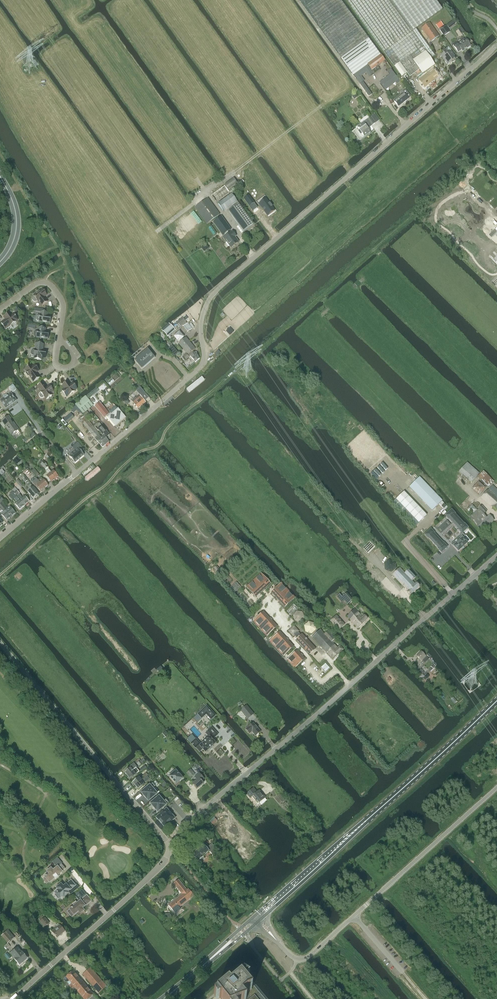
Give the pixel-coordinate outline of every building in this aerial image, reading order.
[(336,52),(337,53),(340,58),(344,63),(349,70),(352,74),(353,75),(354,75),(367,64),(380,55),(341,0),(298,0),(336,52)] [(349,4),(356,13),(361,21),(368,30),(373,37),(394,67),(422,47),(388,0),(347,0),(349,4)] [(422,47),(425,52),(430,59),(432,57),(435,55),(416,29),(443,10),(436,0),(388,0),(422,47)] [(422,28),(431,42),(439,36),(430,22),(422,28)] [(439,30),(444,36),(450,32),(445,26),(439,30)] [(463,52),(471,46),(465,39),(458,45),(457,43),(453,46),(458,53),(461,50),(463,52)] [(422,47),(394,67),(401,77),(407,73),(410,77),(420,70),(413,61),(425,52),(422,47)] [(425,52),(413,61),(420,70),(423,74),(435,65),(430,59),(425,52)] [(445,61),(447,60),(450,63),(456,59),(451,52),(448,54),(446,52),(441,56),(445,61)] [(380,55),(367,64),(372,71),(374,69),(385,61),(380,55)] [(367,64),(354,75),(360,83),(363,80),(359,76),(366,70),(370,76),(374,73),(372,71),(367,64)] [(391,75),(380,83),(385,90),(396,82),(397,84),(400,82),(390,70),(388,71),(391,75)] [(427,85),(433,80),(428,73),(426,75),(424,76),(425,77),(422,79),(427,85)] [(360,84),(369,97),(372,94),(363,82),(360,84)] [(394,101),(399,107),(409,99),(408,98),(410,96),(405,90),(403,92),(404,94),(394,101)] [(370,132),(368,129),(375,123),(371,117),(367,120),(364,123),(363,122),(357,127),(359,130),(358,131),(360,135),(362,134),(364,137),(370,132)] [(218,204),(223,211),(237,201),(232,194),(218,204)] [(249,196),(244,199),(249,206),(254,203),(249,196)] [(207,224),(217,216),(220,214),(208,198),(195,207),(207,224)] [(266,199),(259,204),(267,216),(274,211),(266,199)] [(228,210),(243,231),(253,223),(238,203),(228,210)] [(220,217),(213,222),(222,235),(223,236),(225,234),(226,236),(223,238),(226,243),(226,242),(231,248),(239,242),(237,240),(234,235),(235,234),(234,234),(232,231),(229,234),(228,232),(231,229),(222,216),(221,216),(220,217)] [(489,236),(490,235),(492,237),(496,232),(496,227),(489,236)] [(42,306),(47,302),(44,297),(47,295),(43,289),(33,296),(34,297),(33,297),(32,299),(32,300),(33,302),(35,302),(36,302),(37,301),(37,302),(38,301),(42,306)] [(50,323),(51,317),(47,316),(47,313),(45,312),(41,312),(40,315),(40,316),(38,315),(37,316),(36,317),(36,319),(36,320),(37,321),(39,321),(39,322),(50,323)] [(15,321),(18,320),(14,314),(11,316),(9,313),(4,317),(6,320),(1,323),(5,329),(10,325),(10,326),(16,322),(15,321)] [(173,326),(176,330),(183,325),(188,332),(192,329),(188,323),(187,324),(186,322),(182,318),(173,326)] [(163,332),(168,337),(175,331),(171,325),(163,332)] [(48,339),(49,332),(44,332),(45,329),(39,328),(38,331),(37,331),(37,332),(36,331),(35,332),(34,333),(34,335),(34,336),(35,337),(37,337),(48,339)] [(178,344),(188,355),(187,356),(186,354),(183,357),(186,360),(190,356),(195,362),(200,359),(196,355),(198,354),(196,352),(195,353),(194,353),(193,351),(195,349),(186,338),(178,344)] [(33,355),(34,356),(35,356),(34,359),(41,360),(41,357),(45,358),(46,351),(42,351),(43,344),(37,344),(36,350),(35,350),(33,350),(32,351),(31,352),(31,353),(32,355),(33,355)] [(168,349),(175,357),(179,354),(172,346),(168,349)] [(134,361),(142,369),(155,358),(147,349),(134,361)] [(34,382),(39,378),(36,373),(39,371),(35,365),(32,367),(30,365),(25,369),(26,371),(26,372),(30,377),(34,382)] [(205,380),(202,377),(186,390),(189,393),(205,380)] [(74,391),(77,389),(73,384),(70,386),(68,382),(62,386),(65,389),(62,391),(66,396),(69,395),(74,391)] [(43,398),(44,397),(44,398),(45,397),(46,399),(52,395),(50,393),(54,391),(50,386),(46,388),(43,383),(37,387),(41,392),(40,392),(41,393),(40,394),(39,395),(39,396),(40,398),(41,398),(43,398)] [(140,388),(137,392),(144,401),(148,397),(140,388)] [(133,394),(130,396),(130,397),(133,400),(133,399),(134,400),(132,401),(138,409),(146,402),(139,395),(136,398),(136,397),(139,395),(138,394),(136,391),(133,394)] [(4,398),(0,401),(6,408),(16,401),(11,393),(7,396),(7,395),(6,395),(4,396),(3,398),(4,398)] [(86,397),(81,401),(89,410),(93,406),(89,401),(90,401),(86,397)] [(89,410),(81,401),(75,405),(83,414),(89,410)] [(95,407),(105,418),(109,415),(100,403),(95,407)] [(111,414),(107,418),(115,427),(126,418),(118,409),(116,407),(110,412),(111,414)] [(91,434),(95,430),(80,411),(74,416),(76,419),(77,421),(78,420),(80,422),(80,421),(83,425),(83,424),(91,434)] [(71,413),(63,420),(61,421),(65,426),(67,425),(66,424),(74,417),(71,413)] [(1,421),(11,435),(18,429),(9,416),(1,421)] [(97,426),(95,427),(96,429),(98,431),(99,431),(103,436),(103,435),(106,439),(110,436),(101,426),(100,425),(98,427),(97,426)] [(100,435),(95,430),(91,434),(95,439),(102,448),(106,445),(104,442),(106,440),(103,437),(101,438),(99,436),(100,435)] [(75,446),(66,453),(69,457),(71,459),(71,460),(73,463),(74,462),(74,463),(82,457),(84,455),(80,450),(82,448),(78,443),(75,446)] [(102,470),(96,463),(94,465),(91,465),(81,474),(88,483),(102,470)] [(459,472),(471,482),(479,473),(467,463),(459,472)] [(45,464),(41,467),(44,470),(45,470),(46,471),(46,472),(48,475),(46,476),(52,483),(55,480),(47,471),(49,469),(47,468),(48,467),(45,464)] [(34,469),(31,472),(36,478),(39,475),(34,469)] [(47,471),(55,480),(58,477),(53,471),(51,472),(49,469),(47,471)] [(488,487),(494,482),(494,481),(483,471),(477,477),(488,487)] [(442,501),(419,477),(409,487),(432,511),(442,501)] [(38,481),(45,489),(48,486),(41,478),(38,481)] [(45,489),(38,481),(34,483),(41,492),(45,489)] [(38,494),(33,487),(30,484),(28,486),(30,490),(28,492),(33,498),(38,494)] [(492,486),(481,497),(496,511),(496,509),(496,490),(492,486)] [(25,506),(17,497),(16,496),(13,492),(10,495),(10,497),(12,499),(13,499),(14,499),(17,502),(15,504),(20,510),(25,506)] [(427,515),(404,492),(396,500),(419,523),(427,515)] [(17,497),(25,506),(29,502),(24,496),(22,498),(21,497),(22,497),(20,494),(17,497)] [(11,517),(15,514),(10,507),(8,509),(2,503),(4,501),(0,496),(0,504),(11,517)] [(447,507),(442,501),(439,504),(444,510),(447,507)] [(0,504),(0,507),(4,512),(2,514),(7,521),(11,517),(0,504)] [(469,518),(477,527),(483,532),(494,520),(489,515),(486,518),(483,514),(487,511),(482,506),(478,509),(479,509),(469,518)] [(455,514),(451,510),(445,515),(449,519),(458,529),(462,533),(468,528),(464,524),(455,514)] [(434,533),(431,529),(424,535),(428,539),(429,538),(438,548),(437,548),(441,553),(447,547),(444,543),(443,543),(434,533)] [(355,537),(358,540),(364,535),(361,531),(355,537)] [(464,540),(460,536),(451,544),(458,552),(462,548),(462,549),(464,547),(463,547),(467,543),(466,542),(466,541),(465,539),(464,540)] [(408,570),(407,571),(405,573),(400,568),(392,575),(408,591),(407,592),(410,595),(419,586),(416,583),(415,584),(412,581),(415,578),(408,570)] [(246,587),(256,597),(270,584),(261,573),(246,587)] [(271,593),(285,607),(295,598),(281,583),(271,593)] [(344,602),(347,605),(352,600),(347,593),(342,597),(339,594),(336,597),(342,604),(344,602)] [(363,617),(359,614),(355,609),(347,617),(358,628),(368,619),(365,615),(363,617)] [(253,621),(267,636),(277,627),(263,612),(253,621)] [(338,617),(331,623),(336,628),(343,622),(338,617)] [(296,640),(309,655),(316,649),(302,634),(301,635),(298,632),(298,631),(294,626),(289,631),(293,636),(294,635),(297,639),(296,640)] [(331,642),(324,634),(320,630),(312,638),(323,650),(331,642)] [(331,642),(333,641),(335,639),(327,631),(324,634),(331,642)] [(270,642),(283,656),(293,647),(280,632),(270,642)] [(333,641),(331,642),(323,650),(333,660),(344,650),(340,646),(337,649),(333,644),(334,642),(333,641)] [(305,659),(300,654),(297,651),(289,658),(287,660),(294,668),(305,659)] [(429,659),(428,658),(426,656),(421,651),(416,657),(421,661),(422,660),(424,663),(429,659)] [(206,714),(211,720),(215,716),(207,706),(200,712),(198,714),(201,718),(206,714)] [(241,710),(248,719),(254,714),(247,706),(241,710)] [(215,744),(221,740),(215,733),(213,735),(207,727),(203,730),(198,723),(189,730),(199,742),(195,745),(199,751),(200,750),(202,754),(205,752),(208,756),(218,748),(215,744)] [(252,732),(255,736),(261,732),(253,723),(245,729),(249,734),(252,732)] [(124,773),(127,776),(133,771),(133,770),(135,769),(136,768),(137,767),(134,763),(129,767),(130,768),(124,773)] [(132,783),(135,786),(147,776),(154,770),(150,766),(146,769),(148,770),(144,773),(145,774),(141,778),(140,779),(139,777),(132,783)] [(139,772),(136,768),(135,769),(133,770),(133,771),(127,776),(130,779),(139,772)] [(186,773),(191,778),(195,774),(191,769),(186,773)] [(169,777),(175,784),(179,781),(179,782),(183,779),(180,776),(180,775),(179,774),(175,771),(172,774),(173,774),(169,777)] [(195,777),(194,777),(197,780),(193,784),(192,784),(197,789),(203,783),(201,781),(203,779),(204,779),(199,773),(199,774),(195,777)] [(147,776),(135,786),(138,789),(144,784),(143,783),(148,778),(147,776)] [(155,786),(152,783),(141,792),(143,795),(143,796),(146,798),(148,801),(157,794),(152,789),(155,786)] [(246,794),(250,799),(251,797),(257,804),(265,798),(259,791),(257,792),(253,788),(246,794)] [(274,798),(279,805),(285,800),(279,793),(274,798)] [(169,803),(166,799),(163,802),(159,796),(150,803),(153,806),(152,807),(155,809),(157,812),(169,803)] [(175,818),(166,808),(156,818),(165,828),(175,818)] [(203,857),(209,851),(212,854),(217,849),(212,844),(207,848),(203,844),(200,847),(199,846),(197,848),(198,849),(192,855),(199,864),(205,859),(203,857)] [(48,882),(49,882),(54,878),(55,879),(58,876),(58,875),(65,869),(61,864),(53,871),(51,869),(48,872),(50,874),(47,876),(46,876),(46,877),(45,878),(46,879),(48,882)] [(187,890),(178,880),(173,884),(182,894),(168,905),(175,914),(180,910),(178,908),(194,896),(188,889),(187,890)] [(57,893),(56,894),(56,895),(58,898),(59,898),(63,895),(64,896),(68,893),(67,892),(75,886),(71,881),(63,887),(61,885),(57,888),(59,891),(58,892),(57,892),(57,893)] [(90,901),(87,896),(78,904),(76,901),(73,904),(74,906),(72,908),(72,907),(71,908),(72,909),(70,910),(71,911),(72,914),(73,914),(74,914),(78,911),(80,913),(83,910),(81,908),(90,901)] [(45,927),(49,923),(45,918),(40,921),(45,927)] [(52,932),(57,938),(65,931),(60,925),(57,927),(52,932)] [(8,943),(14,938),(8,930),(5,932),(5,933),(1,936),(6,942),(5,944),(6,945),(3,947),(6,950),(10,946),(8,943)] [(14,959),(19,966),(28,959),(22,952),(21,952),(17,948),(10,953),(14,958),(14,959)] [(83,974),(99,993),(107,987),(90,968),(83,974)] [(93,994),(82,980),(81,981),(73,971),(66,977),(65,978),(64,980),(66,982),(68,982),(69,981),(72,984),(69,986),(72,989),(74,987),(84,998),(88,998),(93,994)] [(256,984),(256,983),(255,984),(246,972),(230,985),(228,984),(228,983),(214,995),(215,998),(220,998),(221,998),(268,998),(256,984)]
